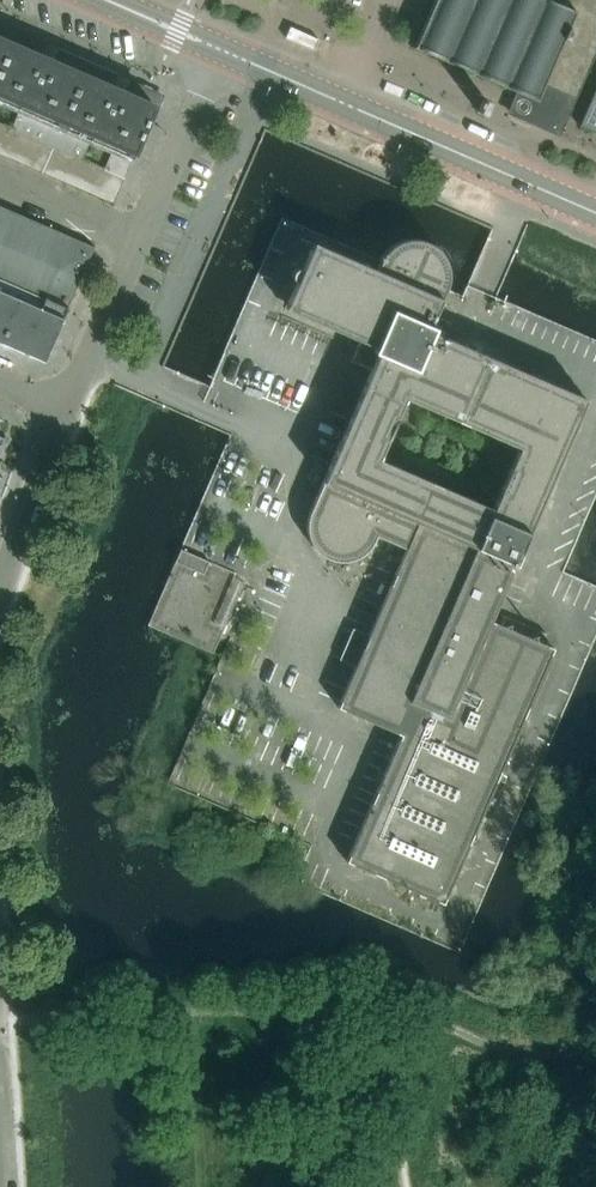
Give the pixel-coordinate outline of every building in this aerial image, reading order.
[(560,4),(550,0),(434,0),(414,46),(523,94),(513,116),(559,136),(568,116),(580,121),(578,126),(595,133),(595,0),(561,0),(560,4)] [(113,203),(157,99),(0,31),(0,154),(113,203)] [(69,303),(94,246),(0,206),(0,273),(69,303)] [(422,241),(411,240),(401,242),(392,246),(384,257),(381,262),(377,271),(313,242),(284,307),(379,350),(309,512),(307,519),(306,529),(309,538),(314,548),(322,555),(331,560),(344,561),(357,558),(368,550),(377,536),(405,548),(337,706),(402,735),(347,860),(443,901),(503,764),(553,649),(490,622),(586,398),(433,330),(434,326),(429,324),(442,291),(443,287),(447,278),(446,268),(441,254),(432,245),(422,241)] [(45,360),(69,303),(0,273),(0,340),(45,360)] [(237,572),(185,549),(151,624),(194,643),(215,652),(227,625),(216,620),(237,572)]
